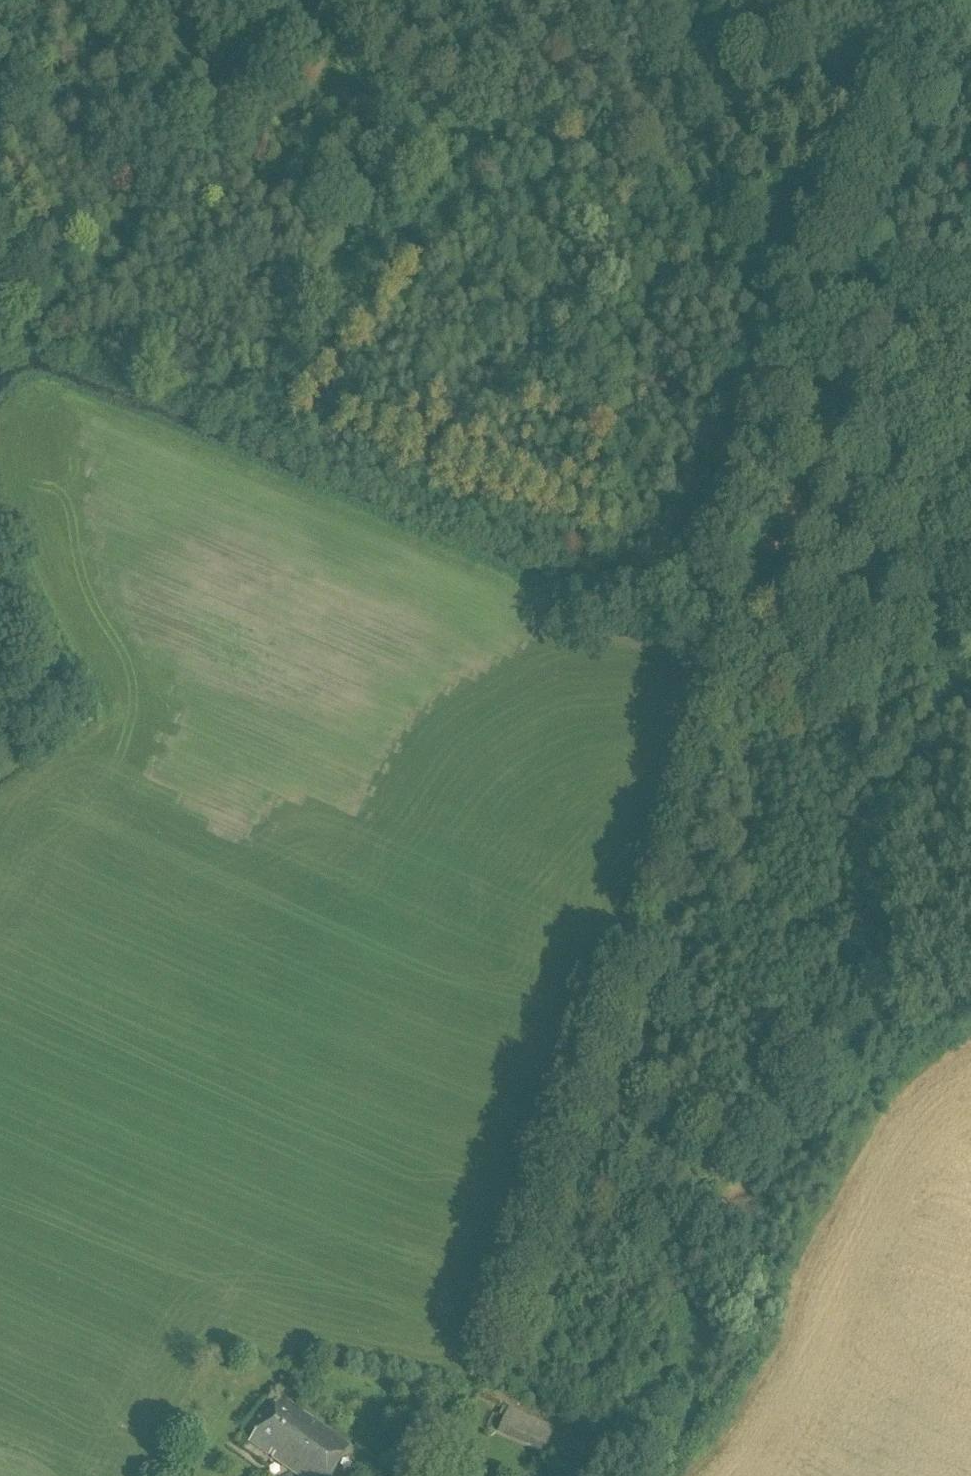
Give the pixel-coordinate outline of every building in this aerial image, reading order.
[(350,1446),(281,1397),(250,1441),(299,1475),(329,1475),(350,1446)] [(544,1455),(555,1429),(509,1408),(498,1434),(544,1455)]
